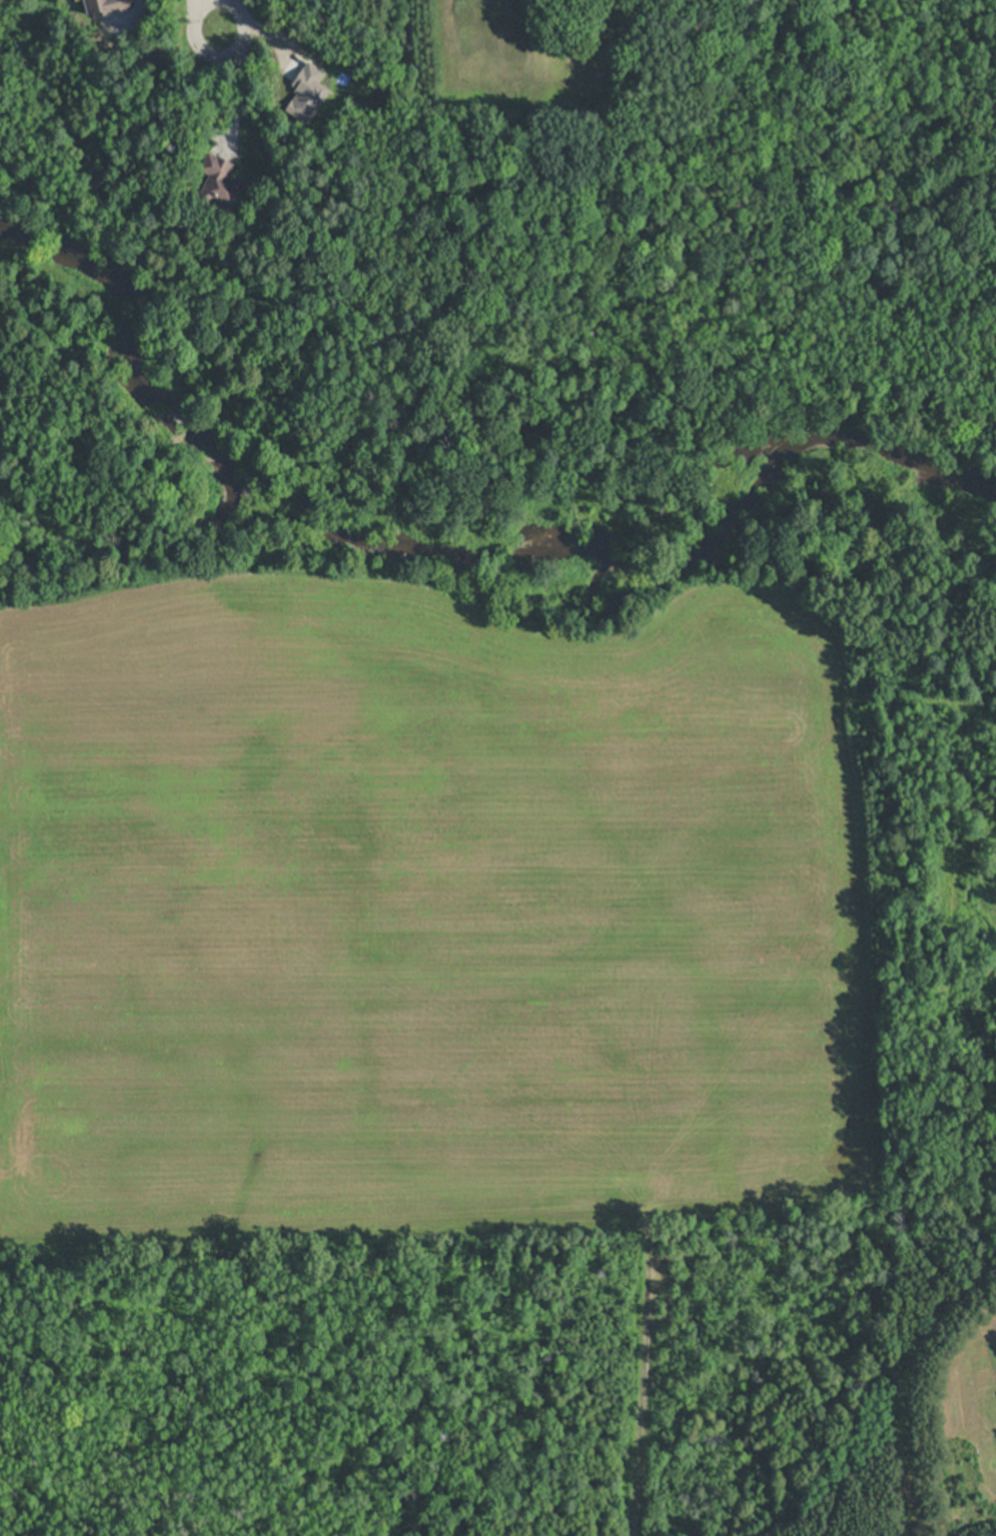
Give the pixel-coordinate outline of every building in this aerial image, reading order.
[(89,14),(85,0),(132,0),(133,7),(104,14),(103,11),(89,14)] [(324,71),(304,60),(289,87),(294,90),(283,111),(307,124),(327,89),(317,83),(324,71)] [(230,174),(235,176),(236,174),(250,181),(249,183),(258,188),(245,214),(236,209),(235,212),(225,208),(226,206),(215,201),(214,203),(209,204),(201,200),(200,196),(212,172),(202,167),(211,149),(236,162),(230,174)]
